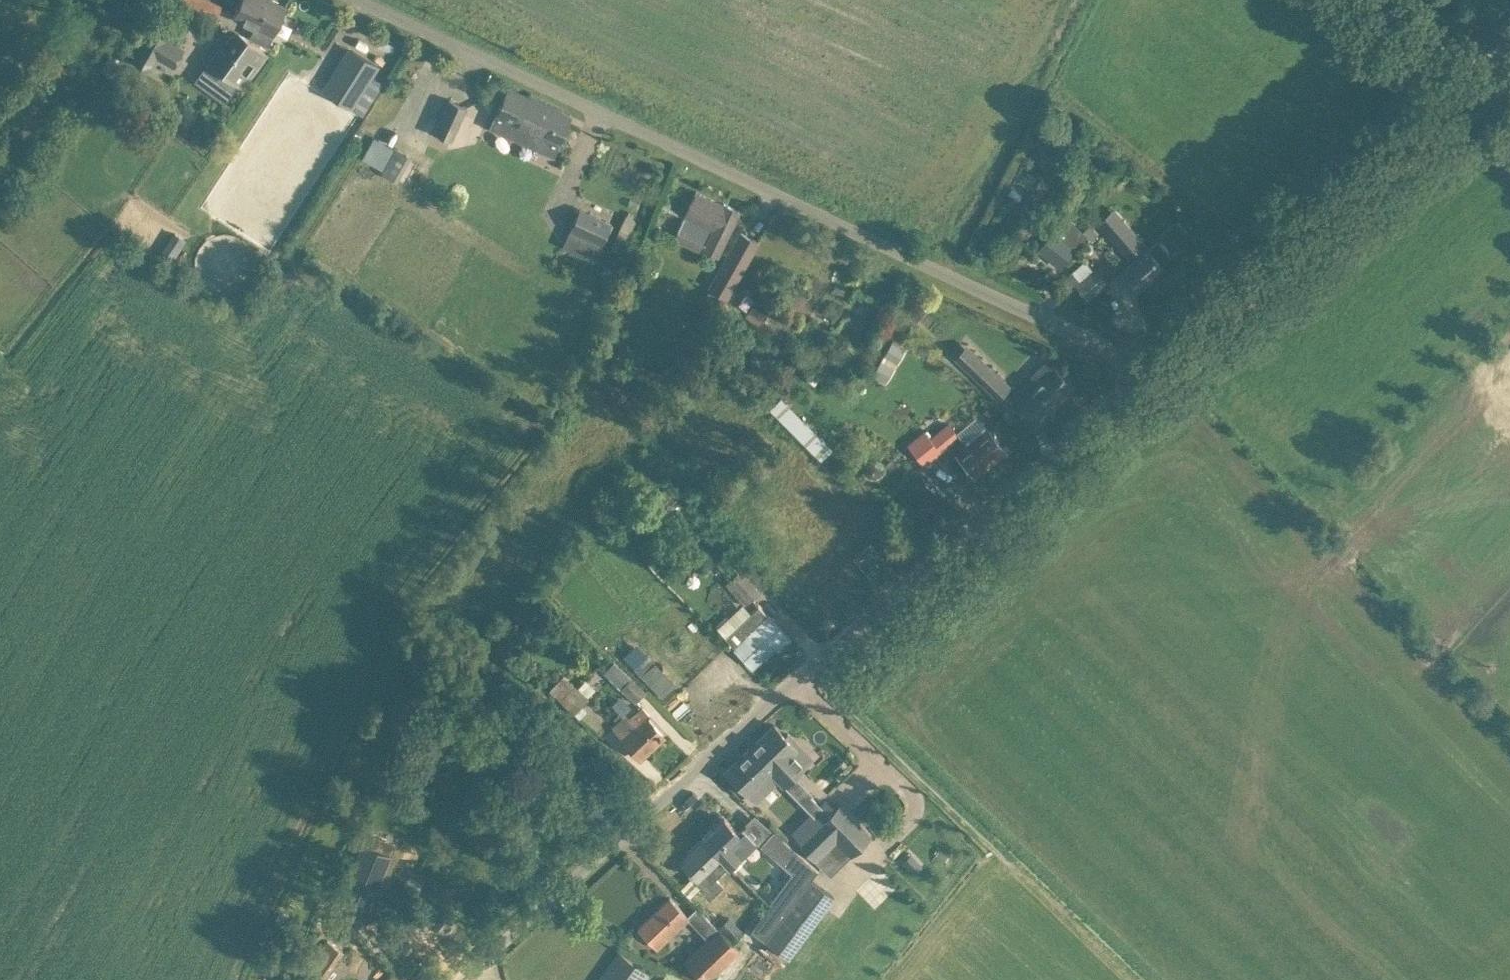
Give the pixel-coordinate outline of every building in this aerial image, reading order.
[(179,3),(214,19),(222,4),(213,0),(180,0),(179,3)] [(233,15),(255,25),(250,36),(269,44),(287,4),(277,0),(240,0),(233,15)] [(167,37),(171,30),(153,20),(132,59),(149,69),(157,55),(174,64),(184,47),(167,37)] [(238,84),(242,86),(267,53),(238,31),(219,56),(215,53),(205,66),(216,74),(207,86),(225,101),(238,84)] [(353,49),(327,91),(353,106),(378,65),(353,49)] [(558,142),(570,114),(508,87),(490,126),(553,153),(558,142)] [(450,97),(442,116),(434,131),(451,139),(466,105),(450,97)] [(376,133),(364,157),(400,175),(411,151),(376,133)] [(704,248),(718,255),(741,208),(725,200),(724,203),(696,190),(680,225),(708,239),(704,248)] [(571,227),(601,241),(610,222),(580,208),(571,227)] [(1060,209),(1048,225),(1054,229),(1078,248),(1090,233),(1060,209)] [(1128,222),(1126,224),(1113,235),(1133,260),(1125,267),(1141,286),(1166,265),(1128,222)] [(1039,248),(1063,267),(1078,248),(1054,229),(1039,248)] [(740,230),(710,284),(727,294),(758,240),(740,230)] [(604,264),(600,272),(612,277),(616,269),(604,264)] [(1095,265),(1076,282),(1090,297),(1109,281),(1095,265)] [(891,338),(883,352),(896,360),(905,346),(891,338)] [(964,363),(998,395),(1000,397),(1012,385),(990,365),(987,368),(972,354),(964,363)] [(880,357),(870,374),(883,382),(893,365),(880,357)] [(1041,419),(1076,383),(1057,364),(1044,378),(1037,371),(1015,393),(1022,400),(1041,419)] [(789,369),(778,382),(784,388),(796,375),(792,371),(789,369)] [(925,463),(948,444),(974,475),(1006,449),(987,427),(985,425),(964,442),(958,435),(959,435),(949,422),(931,438),(925,430),(909,444),(925,463)] [(739,548),(730,557),(742,568),(750,560),(739,548)] [(747,604),(770,580),(750,560),(727,584),(747,604)] [(759,604),(736,625),(728,616),(717,626),(725,636),(739,650),(753,665),(763,655),(764,656),(787,635),(774,620),(759,604)] [(677,682),(648,653),(634,667),(663,696),(677,682)] [(603,672),(621,688),(635,702),(647,690),(632,676),(631,676),(614,660),(603,672)] [(574,712),(588,698),(567,676),(553,690),(574,712)] [(640,757),(666,734),(649,714),(650,713),(644,706),(630,719),(626,714),(613,726),(640,757)] [(779,778),(784,783),(805,763),(792,750),(797,746),(794,744),(797,741),(788,732),(786,735),(774,723),(749,748),(779,778)] [(726,770),(746,790),(756,800),(757,799),(749,792),(760,781),(764,785),(768,782),(771,785),(779,778),(749,748),(726,770)] [(810,795),(803,802),(809,809),(812,812),(813,811),(813,812),(822,821),(821,822),(836,838),(852,853),(870,835),(840,803),(834,808),(829,814),(820,805),(810,795)] [(807,829),(799,837),(797,839),(815,858),(836,838),(821,822),(822,821),(813,811),(801,823),(807,829)] [(728,864),(754,839),(742,827),(739,830),(724,815),(702,837),(728,864)] [(773,828),(759,843),(790,871),(769,901),(771,902),(769,904),(783,915),(811,878),(818,868),(773,828)] [(728,864),(702,837),(679,858),(694,874),(690,878),(709,898),(723,885),(716,877),(728,864)] [(362,840),(340,894),(344,896),(370,906),(392,853),(362,840)] [(911,852),(901,861),(912,873),(922,863),(911,852)] [(802,937),(833,894),(811,878),(783,915),(779,921),(802,937)] [(689,916),(684,910),(670,896),(638,927),(657,947),(689,916)] [(783,915),(769,904),(750,930),(764,941),(779,921),(783,915)] [(732,940),(720,928),(686,960),(705,979),(706,979),(738,949),(731,941),(732,940)] [(300,978),(302,979),(321,979),(342,951),(327,940),(300,978)] [(650,974),(619,951),(597,979),(646,979),(650,974)] [(666,967),(659,979),(693,979),(666,967)]
